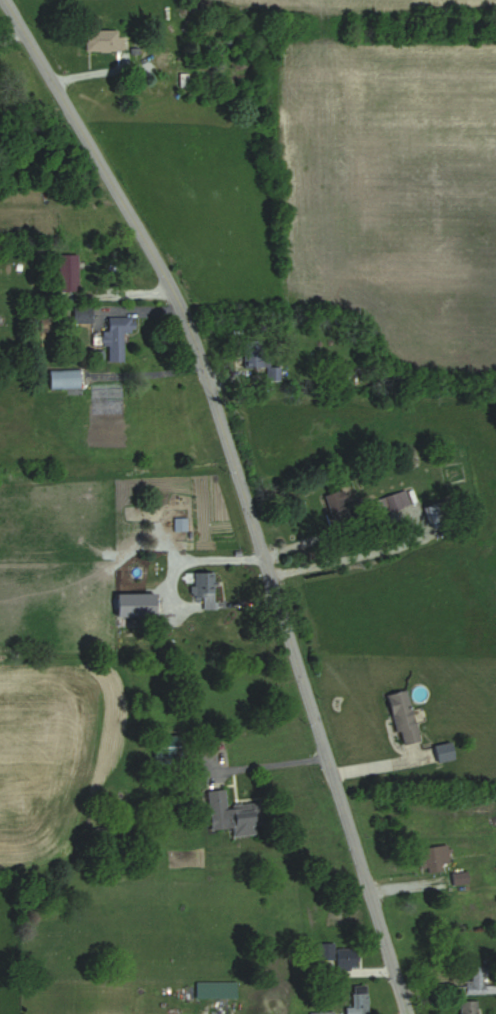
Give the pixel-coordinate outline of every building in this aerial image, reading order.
[(120,30),(85,30),(85,51),(120,51),(120,30)] [(78,291),(78,255),(58,255),(58,291),(78,291)] [(91,323),(91,306),(73,306),(73,323),(91,323)] [(122,332),(133,332),(133,317),(108,317),(108,331),(106,331),(106,362),(122,362),(122,332)] [(242,340),(243,368),(265,367),(266,380),(279,380),(279,367),(269,367),(269,354),(261,354),(260,340),(242,340)] [(80,371),(48,371),(48,389),(80,389),(80,371)] [(330,527),(362,518),(353,488),(322,497),(330,527)] [(380,513),(409,508),(406,492),(377,498),(380,513)] [(432,530),(441,526),(434,505),(424,508),(432,530)] [(202,610),(215,610),(215,573),(194,573),(194,600),(202,600),(202,610)] [(146,596),(128,596),(128,616),(146,616),(146,596)] [(386,694),(400,744),(419,738),(406,688),(386,694)] [(233,837),(256,834),(255,825),(261,825),(259,801),(226,805),(225,788),(206,791),(211,829),(232,827),(233,837)] [(441,864),(450,862),(445,843),(417,851),(424,875),(443,870),(441,864)] [(354,948),(335,948),(335,943),(318,944),(319,960),(336,959),(336,969),(355,968),(354,948)] [(482,985),(482,966),(471,966),(471,981),(465,981),(465,993),(495,993),(495,985),(482,985)] [(195,998),(236,998),(236,982),(195,982),(195,998)] [(367,991),(352,991),(352,1007),(345,1007),(345,1013),(367,1013),(367,991)] [(477,1000),(459,1000),(459,1013),(477,1013),(477,1000)]
